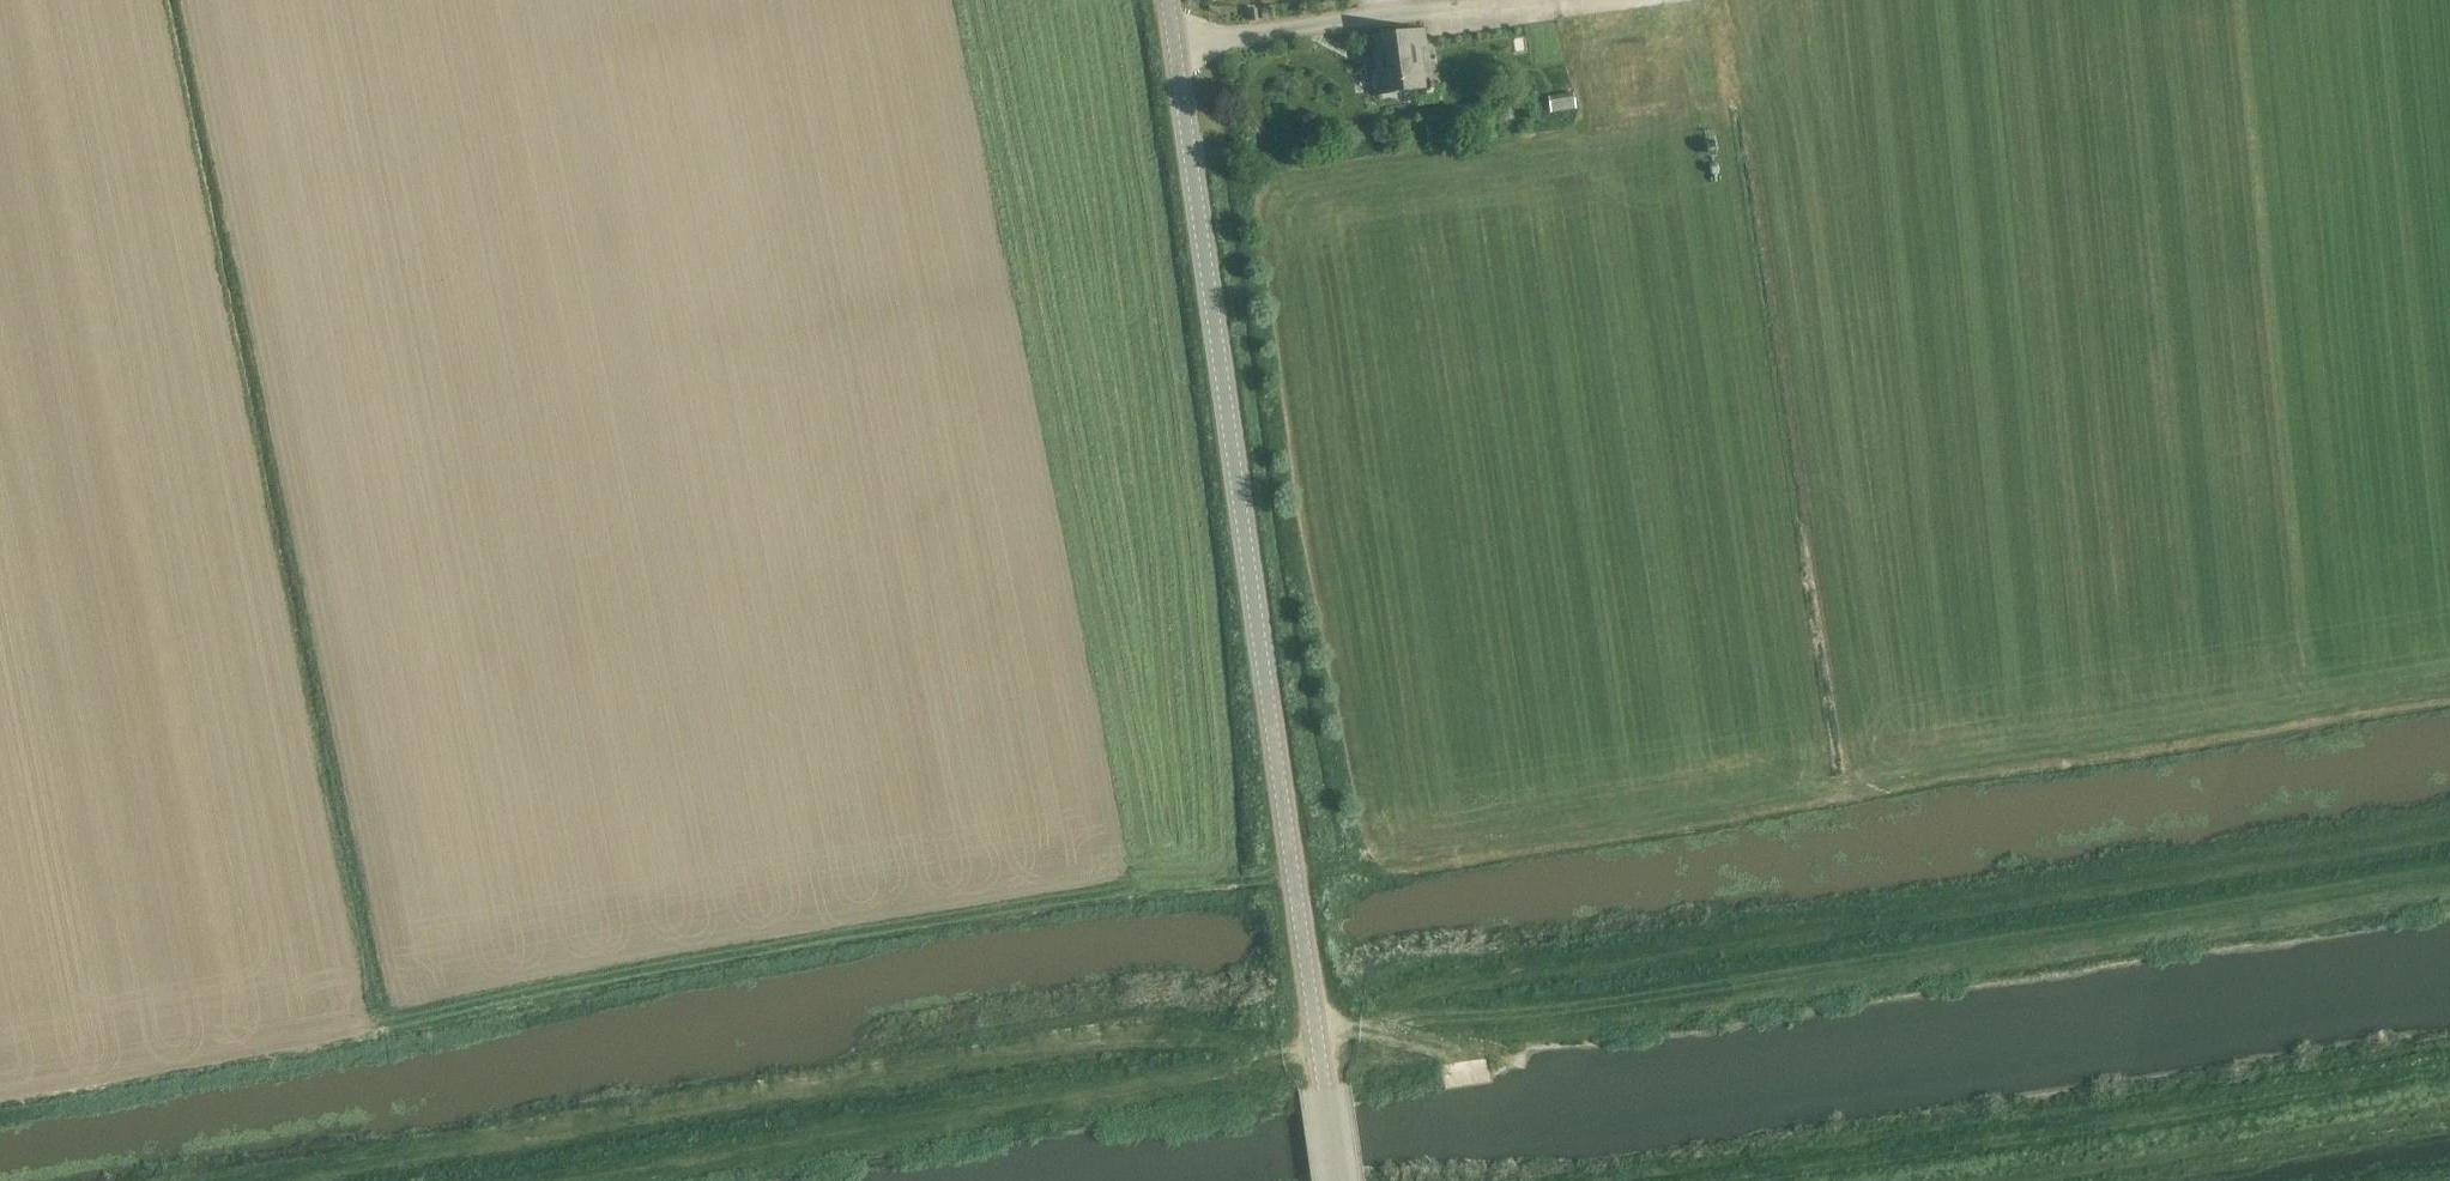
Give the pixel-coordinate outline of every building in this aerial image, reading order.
[(1429,47),(1426,29),(1365,38),(1367,56),(1375,55),(1377,69),(1369,70),(1373,97),(1423,90),(1417,49),(1429,47)] [(1577,97),(1550,100),(1552,112),(1579,108),(1577,97)]
